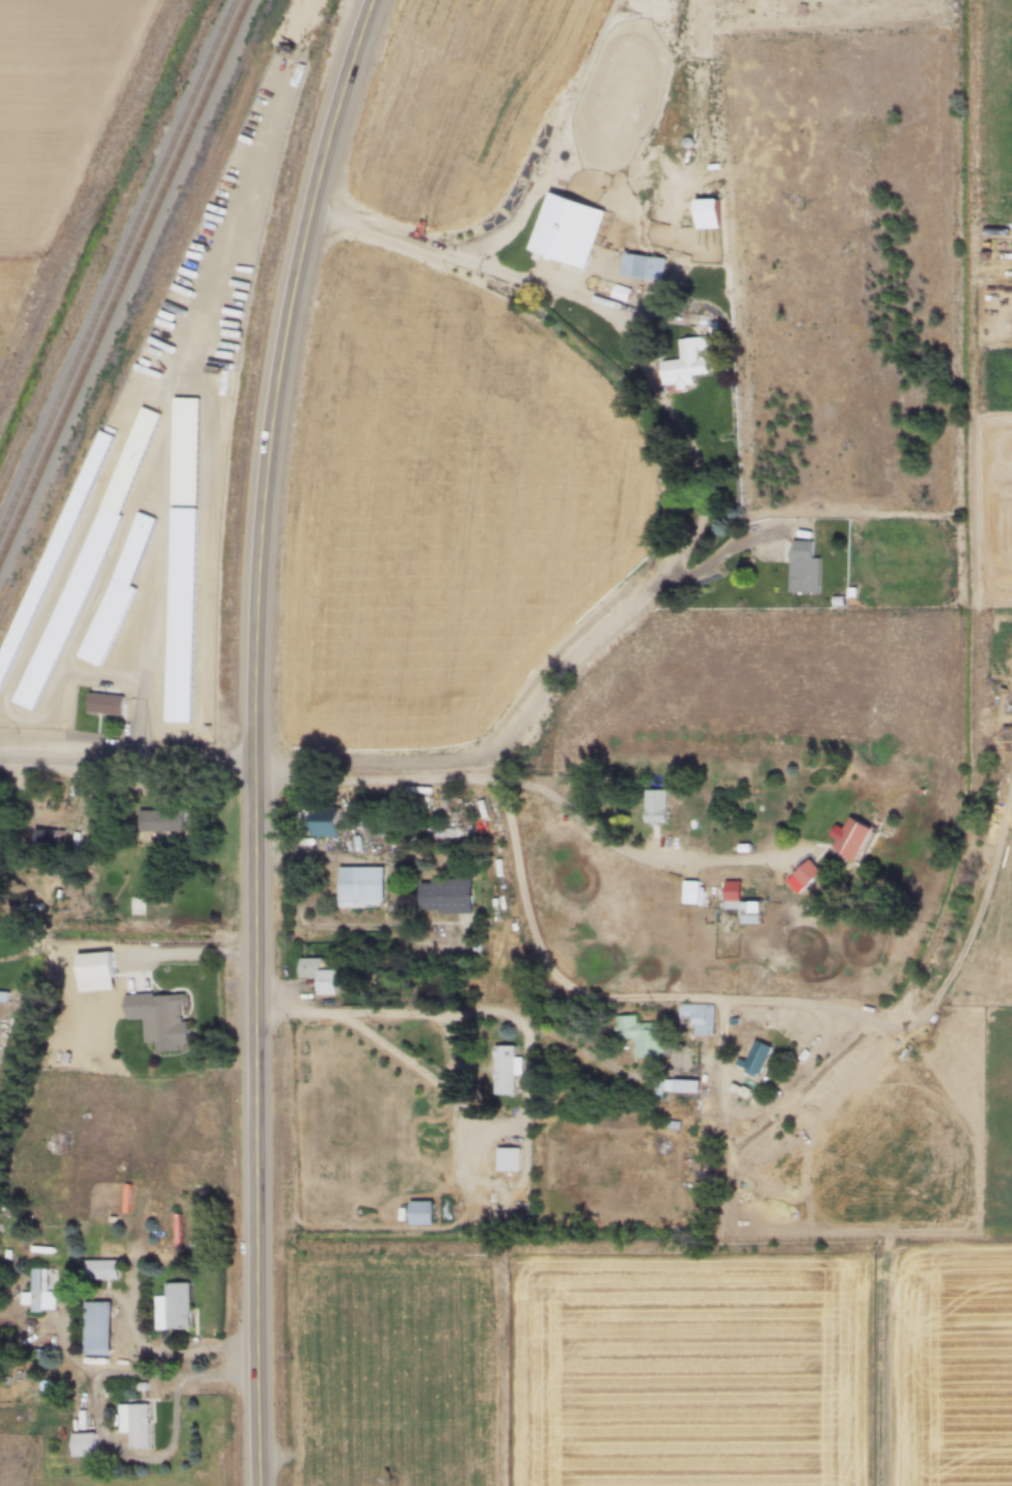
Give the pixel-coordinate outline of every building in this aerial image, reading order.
[(596,245),(607,210),(552,193),(534,252),(579,265),(586,242),(596,245)] [(668,258),(623,253),(620,277),(666,282),(668,258)] [(677,339),(678,358),(662,360),(664,388),(693,386),(693,375),(707,374),(705,337),(677,339)] [(112,435),(97,429),(0,661),(0,702),(112,435)] [(117,513),(95,505),(19,705),(41,713),(117,513)] [(171,508),(166,723),(192,723),(197,508),(171,508)] [(815,558),(815,541),(791,540),(790,593),(819,594),(820,558),(815,558)] [(78,657),(103,668),(135,588),(110,577),(78,657)] [(89,714),(125,714),(125,695),(89,695),(89,714)] [(668,824),(668,791),(647,791),(647,824),(668,824)] [(342,836),(342,809),(298,809),(298,836),(342,836)] [(184,833),(184,811),(139,811),(139,833),(184,833)] [(847,829),(839,826),(833,837),(840,840),(836,848),(861,861),(877,830),(853,817),(847,829)] [(383,820),(365,820),(365,840),(383,840),(383,820)] [(65,849),(65,831),(46,831),(46,849),(65,849)] [(796,875),(809,889),(825,875),(812,860),(796,875)] [(340,908),(385,908),(385,868),(340,867),(340,908)] [(474,914),(474,881),(423,881),(423,914),(474,914)] [(699,882),(685,882),(685,904),(699,904),(699,882)] [(764,903),(743,903),(743,882),(726,882),(726,910),(742,910),(742,924),(764,924),(764,903)] [(324,959),(301,959),(302,997),(345,997),(344,970),(324,970),(324,959)] [(124,962),(88,962),(88,989),(124,989),(124,962)] [(144,1019),(145,1044),(156,1043),(157,1052),(181,1052),(180,1045),(190,1045),(189,1022),(183,1022),(183,1011),(187,1010),(187,995),(126,996),(127,1019),(144,1019)] [(682,1036),(716,1036),(716,1005),(682,1005),(682,1036)] [(620,1043),(635,1043),(635,1059),(659,1059),(659,1023),(637,1023),(637,1016),(620,1016),(620,1043)] [(773,1048),(755,1040),(743,1069),(761,1077),(773,1048)] [(495,1096),(515,1096),(515,1046),(495,1046),(495,1096)] [(307,1067),(296,1067),(296,1083),(307,1083),(307,1067)] [(697,1106),(697,1096),(715,1097),(716,1077),(707,1077),(707,1082),(661,1079),(660,1096),(663,1096),(663,1105),(697,1106)] [(521,1149),(497,1149),(497,1173),(521,1173),(521,1149)] [(413,1226),(450,1226),(450,1202),(413,1202),(413,1226)] [(120,1260),(87,1260),(87,1279),(120,1279),(120,1260)] [(56,1311),(56,1291),(48,1291),(47,1268),(31,1269),(32,1293),(21,1293),(21,1305),(31,1305),(31,1312),(56,1311)] [(166,1283),(167,1296),(156,1296),(156,1330),(191,1329),(191,1283),(166,1283)] [(112,1302),(85,1302),(85,1356),(112,1356),(112,1302)] [(151,1449),(151,1405),(120,1405),(120,1432),(131,1432),(131,1449),(151,1449)] [(98,1457),(98,1433),(74,1433),(74,1457),(98,1457)]
